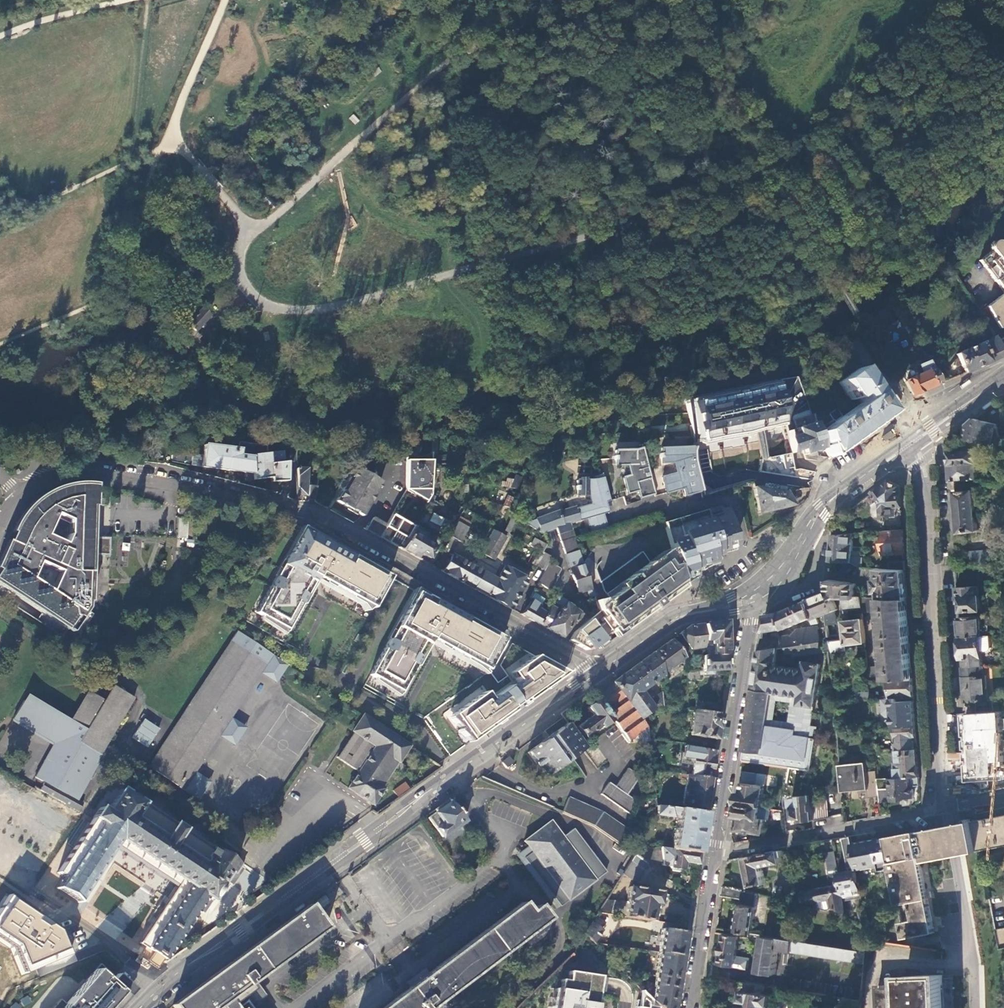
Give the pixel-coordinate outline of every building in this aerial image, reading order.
[(981,259),(1003,288),(1003,240),(981,259)] [(989,305),(1001,329),(1003,326),(1003,293),(989,305)] [(237,315),(245,306),(236,296),(227,304),(237,315)] [(200,309),(185,325),(194,332),(208,317),(200,309)] [(981,314),(975,318),(981,328),(987,325),(981,314)] [(1003,357),(1003,350),(999,342),(996,338),(956,355),(965,374),(1003,357)] [(943,383),(929,360),(898,373),(912,397),(943,383)] [(827,458),(887,415),(873,394),(856,370),(837,383),(850,402),(855,398),(859,404),(841,417),(836,410),(827,416),(832,423),(817,434),(823,449),(826,456),(827,458)] [(760,472),(811,478),(815,472),(800,468),(795,469),(793,452),(790,453),(785,432),(781,378),(686,401),(691,447),(693,464),(758,450),(762,458),(760,472)] [(953,435),(996,446),(998,439),(997,424),(976,418),(953,435)] [(817,434),(813,423),(785,432),(787,439),(790,453),(793,452),(801,450),(802,455),(823,449),(817,434)] [(890,432),(885,436),(888,441),(894,437),(890,432)] [(200,456),(199,467),(199,468),(247,474),(251,475),(252,480),(270,479),(270,483),(287,481),(285,462),(282,462),(281,455),(267,456),(267,453),(265,453),(264,446),(238,442),(237,449),(202,445),(200,456)] [(685,497),(700,493),(694,471),(693,464),(691,447),(658,449),(658,455),(657,455),(657,459),(659,459),(659,464),(670,464),(672,474),(659,478),(665,494),(683,490),(685,497)] [(641,448),(640,449),(635,450),(615,451),(615,456),(613,456),(613,460),(615,460),(615,465),(627,465),(629,475),(622,477),(626,494),(637,491),(639,498),(654,494),(641,448)] [(950,482),(976,480),(975,451),(948,452),(949,464),(950,482)] [(189,466),(199,467),(200,456),(191,455),(189,466)] [(385,525),(378,537),(400,549),(411,529),(431,495),(431,460),(405,460),(405,490),(385,525)] [(307,469),(296,468),(296,495),(306,495),(306,486),(311,486),(312,473),(306,473),(307,469)] [(334,501),(338,504),(360,516),(378,483),(352,469),(334,501)] [(586,517),(590,532),(605,527),(601,513),(607,511),(603,497),(607,496),(601,474),(594,476),(594,479),(585,479),(585,478),(578,478),(578,479),(576,480),(576,485),(575,485),(575,489),(576,489),(576,495),(588,494),(590,503),(574,508),(574,506),(562,510),(567,523),(586,517)] [(520,479),(507,475),(504,486),(518,489),(520,479)] [(889,481),(872,494),(877,502),(880,506),(881,516),(896,515),(895,507),(901,506),(900,487),(889,481)] [(19,512),(17,515),(14,521),(5,544),(0,555),(0,584),(65,627),(66,626),(71,629),(87,603),(89,505),(91,505),(91,485),(80,483),(72,484),(65,485),(57,486),(51,489),(45,492),(39,495),(33,498),(28,503),(24,507),(19,512)] [(786,493),(785,491),(783,491),(750,487),(757,513),(790,504),(783,494),(786,493)] [(959,532),(978,531),(975,490),(955,491),(959,532)] [(509,509),(513,497),(507,494),(503,506),(509,509)] [(872,505),(873,516),(881,516),(880,506),(877,502),(872,505)] [(670,547),(676,570),(680,581),(686,579),(685,576),(692,574),(691,569),(702,566),(706,564),(705,562),(712,560),(712,558),(717,556),(718,556),(717,553),(719,553),(725,551),(724,548),(731,546),(721,510),(720,508),(719,507),(717,507),(716,507),(662,523),(670,547)] [(523,524),(539,533),(554,528),(567,523),(562,510),(557,511),(556,510),(534,519),(535,520),(523,524)] [(434,512),(430,520),(441,526),(445,518),(434,512)] [(180,517),(179,533),(187,533),(189,518),(180,517)] [(367,531),(378,537),(385,525),(372,517),(365,530),(367,531)] [(458,517),(449,537),(458,542),(465,528),(468,523),(458,517)] [(587,597),(592,596),(572,537),(567,523),(554,528),(569,569),(568,569),(577,593),(585,590),(587,597)] [(406,552),(415,557),(417,553),(427,559),(434,548),(419,540),(422,535),(411,529),(407,537),(400,549),(406,552)] [(903,530),(883,531),(883,540),(881,541),(882,554),(905,553),(904,543),(903,530)] [(276,622),(275,624),(289,631),(303,604),(302,604),(306,596),(307,596),(317,579),(324,583),(325,581),(334,586),(333,588),(351,597),(352,596),(360,600),(359,602),(373,609),(379,599),(381,600),(385,592),(383,591),(390,578),(347,554),(311,535),(310,536),(302,531),(285,562),(287,562),(278,579),(276,578),(257,614),(270,621),(271,619),(276,622)] [(479,552),(492,559),(504,538),(491,531),(479,552)] [(850,563),(853,533),(832,535),(830,562),(850,563)] [(528,545),(540,552),(544,544),(532,537),(528,545)] [(670,547),(604,594),(607,599),(595,607),(597,612),(573,633),(569,640),(586,651),(597,649),(604,644),(620,633),(658,605),(681,587),(680,581),(676,570),(670,547)] [(988,551),(965,552),(966,566),(989,565),(988,551)] [(535,566),(542,570),(548,561),(550,557),(543,553),(535,566)] [(501,604),(510,609),(526,579),(503,566),(495,579),(451,554),(441,571),(449,575),(467,586),(486,596),(501,604)] [(536,582),(548,590),(556,576),(555,576),(558,570),(558,568),(548,561),(542,570),(539,577),(536,582)] [(906,570),(905,562),(892,561),(891,569),(906,570)] [(891,569),(881,568),(882,582),(878,582),(879,589),(882,589),(883,598),(883,601),(908,599),(907,583),(906,570),(891,569)] [(851,582),(829,580),(829,591),(810,599),(817,617),(826,614),(827,637),(838,637),(835,611),(837,609),(833,599),(835,596),(840,596),(842,597),(842,602),(844,602),(844,609),(862,608),(862,597),(861,597),(855,597),(855,585),(851,582)] [(980,586),(957,587),(957,595),(958,602),(962,602),(962,612),(981,610),(980,586)] [(528,619),(537,624),(544,613),(536,608),(544,597),(535,591),(529,600),(521,610),(518,614),(528,619)] [(389,685),(403,693),(417,666),(416,665),(420,658),(421,658),(431,641),(438,645),(439,643),(448,648),(447,649),(465,659),(466,658),(474,662),(473,663),(487,671),(504,640),(455,612),(425,597),(425,598),(416,593),(399,624),(401,624),(392,641),(390,640),(371,676),(384,683),(385,681),(390,684),(389,685)] [(562,602),(564,600),(562,599),(555,595),(548,606),(556,611),(562,602)] [(910,638),(908,599),(883,601),(883,598),(862,597),(862,608),(863,612),(884,611),(885,621),(882,621),(883,626),(885,626),(887,655),(885,655),(885,660),(887,660),(888,665),(867,667),(868,680),(890,679),(913,678),(910,638)] [(817,617),(810,599),(779,612),(765,615),(763,632),(783,628),(783,629),(810,617),(813,624),(819,622),(817,617)] [(548,630),(560,637),(571,622),(572,623),(579,614),(577,613),(562,602),(556,611),(548,606),(544,613),(537,624),(548,630)] [(837,621),(855,618),(854,609),(835,611),(837,621)] [(960,637),(981,636),(980,616),(959,617),(959,626),(960,637)] [(865,643),(863,619),(844,620),(845,636),(842,637),(842,639),(846,639),(846,644),(865,643)] [(713,644),(714,656),(727,655),(726,640),(725,621),(713,623),(704,624),(705,641),(710,640),(710,644),(713,644)] [(705,647),(705,641),(704,624),(693,626),(689,626),(680,633),(691,649),(705,647)] [(760,650),(778,647),(785,646),(807,644),(821,642),(819,626),(797,630),(791,635),(762,639),(761,644),(760,650)] [(258,674),(275,685),(279,678),(288,665),(237,631),(230,641),(186,708),(177,722),(147,768),(182,791),(182,790),(194,772),(218,735),(230,718),(258,674)] [(989,650),(991,648),(990,635),(981,636),(960,637),(961,650),(962,660),(965,659),(965,667),(983,666),(982,650),(989,650)] [(684,657),(672,639),(661,647),(654,652),(662,673),(684,657)] [(846,639),(842,639),(832,640),(833,648),(847,647),(846,644),(846,639)] [(826,643),(824,641),(821,642),(807,644),(808,649),(819,647),(821,647),(821,643),(826,643)] [(807,644),(785,646),(786,653),(794,652),(794,656),(809,654),(808,649),(807,644)] [(778,647),(760,650),(753,693),(743,760),(789,767),(806,769),(810,769),(811,769),(816,738),(819,726),(812,725),(821,664),(806,662),(805,669),(776,665),(778,647)] [(663,675),(662,673),(654,652),(643,661),(613,682),(594,696),(598,701),(612,720),(615,724),(628,742),(643,731),(644,740),(649,739),(647,728),(640,719),(655,708),(663,709),(662,692),(650,701),(642,690),(663,675)] [(714,656),(711,656),(705,656),(702,656),(702,666),(699,666),(699,670),(704,670),(704,674),(712,674),(712,670),(727,669),(727,662),(727,655),(714,656)] [(485,691),(452,714),(471,740),(566,673),(534,656),(511,672),(517,680),(490,699),(485,691)] [(994,711),(994,703),(994,700),(988,701),(986,676),(984,676),(983,666),(965,667),(962,667),(963,687),(964,702),(977,701),(977,712),(994,711)] [(914,687),(913,678),(890,679),(891,698),(898,697),(899,701),(914,700),(914,687)] [(28,697),(14,719),(53,743),(35,777),(31,784),(30,785),(79,811),(82,804),(77,801),(98,762),(96,761),(134,698),(113,685),(104,699),(87,690),(69,722),(28,697)] [(915,710),(914,700),(899,701),(898,697),(891,698),(893,727),(897,726),(916,725),(915,710)] [(612,720),(598,701),(587,708),(589,711),(593,716),(578,727),(585,737),(601,726),(602,727),(612,720)] [(718,726),(720,715),(693,711),(690,735),(716,739),(718,726)] [(965,713),(969,782),(1003,780),(1003,724),(1003,711),(965,713)] [(352,731),(354,732),(375,747),(359,771),(348,788),(373,805),(384,789),(381,787),(398,762),(399,763),(411,745),(363,715),(352,731)] [(230,718),(218,735),(234,745),(246,728),(230,718)] [(546,775),(586,746),(567,722),(528,751),(546,775)] [(916,728),(916,725),(897,726),(897,737),(896,737),(897,750),(898,750),(915,748),(914,737),(917,736),(916,728)] [(375,747),(354,732),(349,739),(337,757),(359,771),(375,747)] [(714,751),(683,747),(682,754),(681,753),(679,764),(692,766),(691,776),(710,779),(713,763),(714,751)] [(894,778),(919,777),(918,761),(918,748),(915,748),(898,750),(899,763),(895,763),(896,775),(894,775),(894,778)] [(948,752),(947,759),(960,760),(961,753),(948,752)] [(502,761),(506,766),(513,761),(509,756),(502,761)] [(841,764),(843,791),(860,789),(861,798),(881,796),(880,788),(878,770),(869,770),(868,762),(841,764)] [(630,814),(633,798),(626,794),(639,775),(628,767),(614,785),(609,781),(600,792),(630,814)] [(789,767),(787,782),(803,784),(806,769),(789,767)] [(210,783),(194,772),(182,790),(198,800),(210,783)] [(761,808),(761,807),(765,785),(763,785),(764,780),(757,779),(758,774),(746,773),(742,793),(738,792),(737,799),(736,805),(761,808)] [(707,798),(710,779),(691,776),(680,774),(679,778),(686,779),(681,809),(705,814),(707,798)] [(880,788),(881,796),(881,802),(902,801),(902,799),(913,798),(913,786),(920,785),(920,779),(919,777),(894,778),(890,778),(890,787),(880,788)] [(411,790),(404,783),(394,791),(400,798),(411,790)] [(141,943),(167,959),(207,897),(211,900),(221,885),(221,884),(224,880),(231,885),(242,869),(210,847),(209,848),(120,789),(105,812),(99,808),(92,818),(98,822),(96,825),(97,826),(92,835),(89,833),(58,888),(79,902),(115,850),(112,848),(118,839),(181,881),(141,943)] [(802,821),(815,820),(813,801),(813,794),(792,796),(793,806),(794,806),(795,818),(802,817),(802,821)] [(567,797),(561,811),(592,826),(615,842),(622,846),(627,829),(602,812),(567,797)] [(453,807),(448,800),(438,807),(425,816),(441,837),(464,821),(453,807)] [(828,818),(826,800),(813,801),(815,820),(815,821),(828,818)] [(735,813),(734,820),(739,821),(738,829),(764,833),(766,818),(760,818),(761,808),(736,805),(735,813)] [(681,809),(657,806),(656,812),(659,815),(670,816),(673,814),(676,814),(670,848),(698,853),(701,836),(705,814),(681,809)] [(974,821),(979,850),(1003,846),(1003,815),(974,821)] [(928,856),(929,860),(951,855),(954,855),(965,853),(979,850),(974,821),(949,825),(923,830),(924,835),(928,856)] [(563,838),(551,822),(525,842),(528,846),(536,857),(528,863),(553,896),(552,896),(560,907),(606,873),(574,829),(563,838)] [(928,894),(921,857),(917,836),(916,832),(907,833),(887,837),(891,862),(890,862),(891,866),(891,869),(904,935),(909,937),(935,932),(928,894)] [(917,836),(921,857),(928,856),(924,835),(917,836)] [(888,867),(891,866),(890,862),(891,862),(887,837),(869,840),(852,844),(853,852),(856,869),(879,865),(880,870),(888,868),(888,867)] [(845,854),(853,852),(852,844),(851,839),(843,840),(845,854)] [(615,842),(607,853),(627,867),(627,866),(630,861),(634,855),(622,846),(615,842)] [(536,857),(528,846),(517,855),(535,879),(549,899),(552,896),(553,896),(528,863),(536,857)] [(669,868),(679,870),(680,862),(697,865),(697,859),(698,853),(670,848),(660,847),(660,848),(661,863),(662,868),(669,868)] [(644,849),(645,863),(646,863),(648,865),(661,863),(660,848),(644,849)] [(785,857),(784,850),(746,857),(752,887),(765,884),(762,867),(783,864),(781,858),(785,857)] [(321,852),(311,859),(314,862),(323,855),(321,852)] [(645,863),(634,855),(630,861),(642,869),(646,863),(645,863)] [(831,877),(839,876),(838,872),(835,855),(827,856),(831,877)] [(642,869),(630,861),(627,866),(639,874),(642,869)] [(639,874),(627,866),(627,867),(622,874),(632,881),(635,881),(639,874)] [(841,888),(843,900),(861,896),(856,869),(838,872),(839,876),(841,888)] [(753,929),(759,894),(724,885),(723,895),(739,897),(738,902),(742,903),(737,930),(741,931),(750,932),(763,935),(763,931),(753,929)] [(660,892),(631,887),(628,887),(626,901),(627,901),(626,902),(625,917),(652,921),(654,906),(658,906),(660,892)] [(846,913),(843,900),(841,888),(802,893),(804,905),(832,901),(833,909),(846,913)] [(0,909),(0,936),(15,946),(26,971),(74,953),(65,930),(10,895),(0,909)] [(760,895),(757,905),(766,907),(768,897),(760,895)] [(614,900),(606,899),(597,912),(611,915),(614,900)] [(620,901),(614,900),(611,915),(618,916),(620,901)] [(626,902),(620,901),(618,916),(625,917),(626,902)] [(297,913),(306,906),(304,903),(294,910),(297,913)] [(435,1004),(548,920),(538,907),(529,913),(522,904),(429,974),(409,988),(383,1007),(431,1007),(435,1004)] [(172,1006),(174,1007),(249,1007),(263,996),(252,982),(326,928),(319,919),(309,905),(172,1006)] [(868,917),(865,907),(858,909),(860,919),(868,917)] [(601,931),(591,923),(584,934),(594,943),(601,931)] [(997,950),(1003,948),(1003,928),(994,930),(997,950)] [(661,929),(657,952),(682,956),(684,947),(686,932),(661,929)] [(865,963),(866,952),(860,951),(763,935),(750,932),(749,937),(760,939),(765,940),(764,944),(760,971),(776,974),(780,948),(793,951),(793,952),(865,963)] [(740,936),(725,934),(720,964),(735,967),(740,936)] [(866,952),(867,939),(868,937),(861,936),(860,951),(866,952)] [(682,956),(657,952),(654,977),(678,980),(682,956)] [(139,991),(118,973),(115,976),(102,964),(66,1003),(62,999),(54,1007),(121,1007),(139,991)] [(406,983),(409,988),(429,974),(425,969),(415,976),(406,983)] [(598,992),(600,977),(569,972),(567,981),(560,980),(559,989),(555,989),(552,1007),(595,1007),(597,1000),(598,992)] [(944,974),(906,975),(906,984),(878,985),(879,1007),(945,1007),(944,974)] [(678,980),(654,977),(650,1000),(652,1002),(658,1007),(674,1007),(677,991),(678,980)] [(771,1005),(772,1005),(773,995),(767,994),(768,986),(747,983),(746,991),(744,990),(743,1001),(743,1004),(744,1004),(743,1007),(770,1007),(771,1005)] [(600,990),(598,992),(597,1000),(601,1005),(599,1007),(600,1007),(614,1007),(600,990)] [(639,1000),(652,1002),(650,1000),(640,990),(639,1000)] [(23,1006),(31,1002),(28,996),(20,1000),(23,1006)] [(652,1002),(639,1000),(637,1000),(635,1007),(658,1007),(652,1002)]
